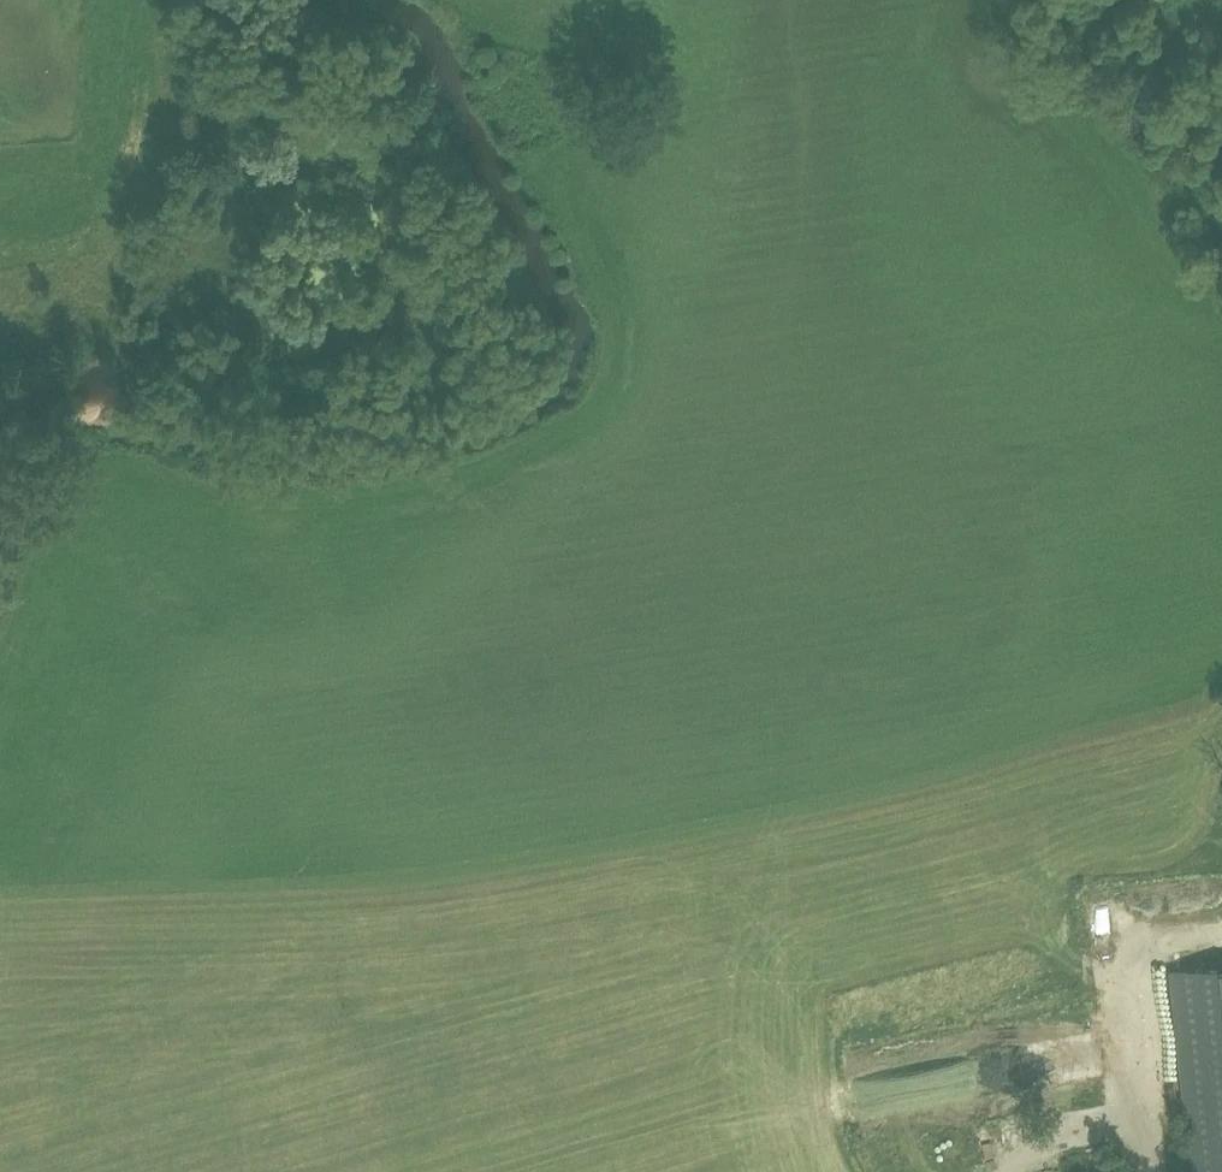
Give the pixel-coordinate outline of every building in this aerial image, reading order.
[(1187,1104),(1194,1171),(1221,1171),(1221,945),(1211,946),(1211,942),(1197,943),(1198,952),(1182,954),(1182,961),(1181,961),(1182,970),(1173,971),(1187,1104)]
